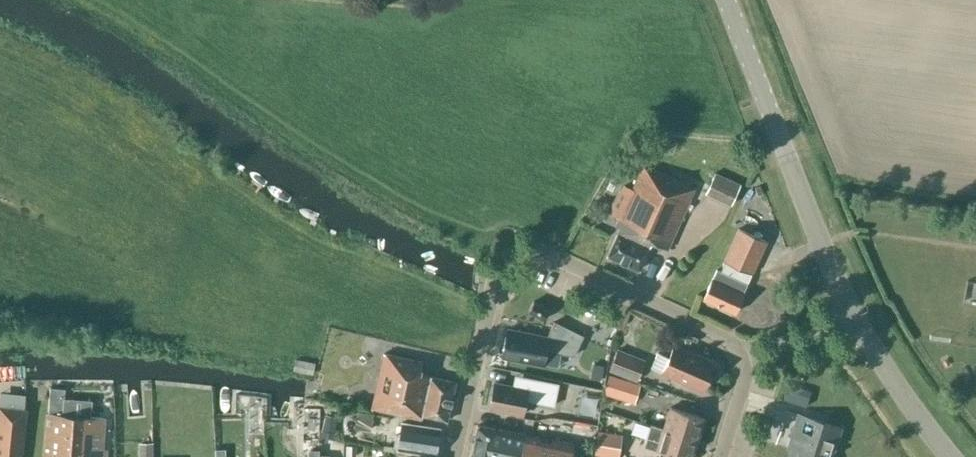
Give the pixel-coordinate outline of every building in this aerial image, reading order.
[(607,255),(639,269),(651,241),(667,249),(695,187),(643,164),(632,188),(624,185),(617,192),(612,203),(612,214),(619,217),(617,222),(621,224),(607,255)] [(740,184),(714,172),(705,192),(731,204),(740,184)] [(747,283),(738,279),(743,268),(751,272),(765,240),(737,227),(721,263),(722,263),(719,270),(716,269),(712,277),(703,298),(734,312),(743,291),(747,283)] [(544,319),(549,309),(533,301),(528,310),(544,319)] [(546,350),(573,355),(583,335),(554,321),(547,336),(507,328),(502,356),(543,364),(546,350)] [(662,372),(701,389),(713,362),(674,345),(662,372)] [(645,359),(617,348),(608,371),(637,382),(645,359)] [(421,361),(384,353),(371,408),(421,419),(422,415),(447,420),(455,382),(418,373),(421,361)] [(292,359),(290,369),(309,373),(311,362),(292,359)] [(634,402),(639,384),(610,375),(604,393),(634,402)] [(557,384),(534,379),(532,391),(555,396),(557,384)] [(494,383),(488,412),(523,419),(529,390),(494,383)] [(25,409),(0,406),(0,456),(22,456),(27,409),(25,409)] [(670,406),(663,428),(698,439),(705,417),(670,406)] [(102,417),(47,413),(43,456),(99,456),(102,417)] [(789,456),(830,456),(840,427),(798,414),(791,438),(795,439),(789,456)] [(568,431),(587,431),(586,419),(568,419),(568,431)] [(398,446),(398,449),(435,455),(440,428),(402,422),(401,427),(397,426),(394,446),(398,446)] [(900,422),(889,429),(896,441),(907,435),(900,422)] [(647,437),(644,446),(680,456),(692,456),(698,439),(663,428),(651,424),(647,437)] [(573,443),(552,439),(552,441),(540,438),(540,437),(477,425),(470,456),(570,456),(573,443)] [(598,431),(594,454),(614,456),(618,456),(622,435),(598,431)]
